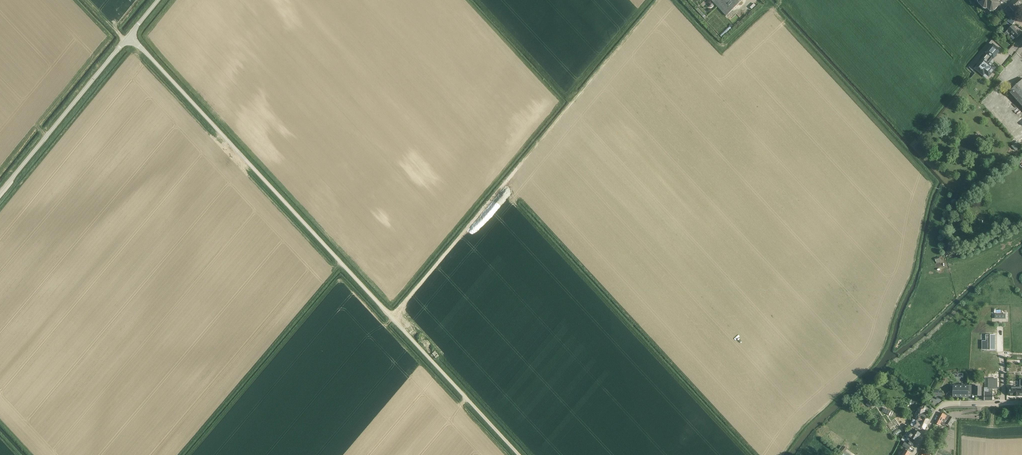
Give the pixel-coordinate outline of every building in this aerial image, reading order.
[(726,16),(743,0),(711,0),(726,16)] [(979,0),(978,2),(979,4),(979,5),(983,8),(982,9),(983,9),(984,10),(985,10),(987,10),(990,12),(989,13),(990,13),(991,12),(993,12),(993,13),(994,13),(994,12),(999,7),(1004,11),(1009,6),(1015,0),(978,0),(979,0)] [(1021,6),(1021,2),(1021,0),(1015,0),(1009,6),(1015,13),(1021,6)] [(698,8),(696,10),(704,19),(707,17),(698,8)] [(720,36),(721,38),(732,29),(731,28),(733,27),(730,24),(728,26),(729,27),(720,36)] [(1008,30),(1016,39),(1020,34),(1012,26),(1008,30)] [(983,61),(978,68),(981,70),(980,70),(982,71),(989,76),(994,70),(991,67),(992,65),(989,63),(993,59),(1000,51),(993,45),(986,53),(987,54),(982,60),(983,61)] [(1009,92),(1021,106),(1021,80),(1009,92)] [(989,379),(989,384),(989,392),(984,392),(984,401),(992,401),(992,389),(998,389),(998,379),(989,379)] [(1009,388),(1009,396),(1014,396),(1018,396),(1021,396),(1021,380),(1020,380),(1020,387),(1020,388),(1009,388)] [(953,387),(953,396),(953,398),(969,398),(969,395),(974,395),(974,396),(981,396),(981,387),(975,387),(975,386),(968,385),(968,387),(953,387)] [(909,417),(916,420),(916,421),(927,426),(929,420),(923,417),(924,415),(923,413),(927,411),(925,406),(918,409),(918,410),(915,415),(914,417),(910,415),(909,417)] [(934,423),(939,426),(940,423),(945,426),(946,424),(949,425),(953,419),(944,413),(943,414),(940,413),(934,423)] [(925,430),(927,426),(916,421),(913,420),(910,426),(913,427),(919,429),(920,428),(925,430)] [(912,432),(909,437),(908,439),(910,441),(908,444),(913,446),(914,444),(912,443),(914,440),(916,441),(921,434),(915,431),(913,433),(912,432)] [(841,451),(840,452),(846,454),(851,454),(846,452),(848,449),(844,446),(843,447),(841,446),(839,449),(841,451)]
